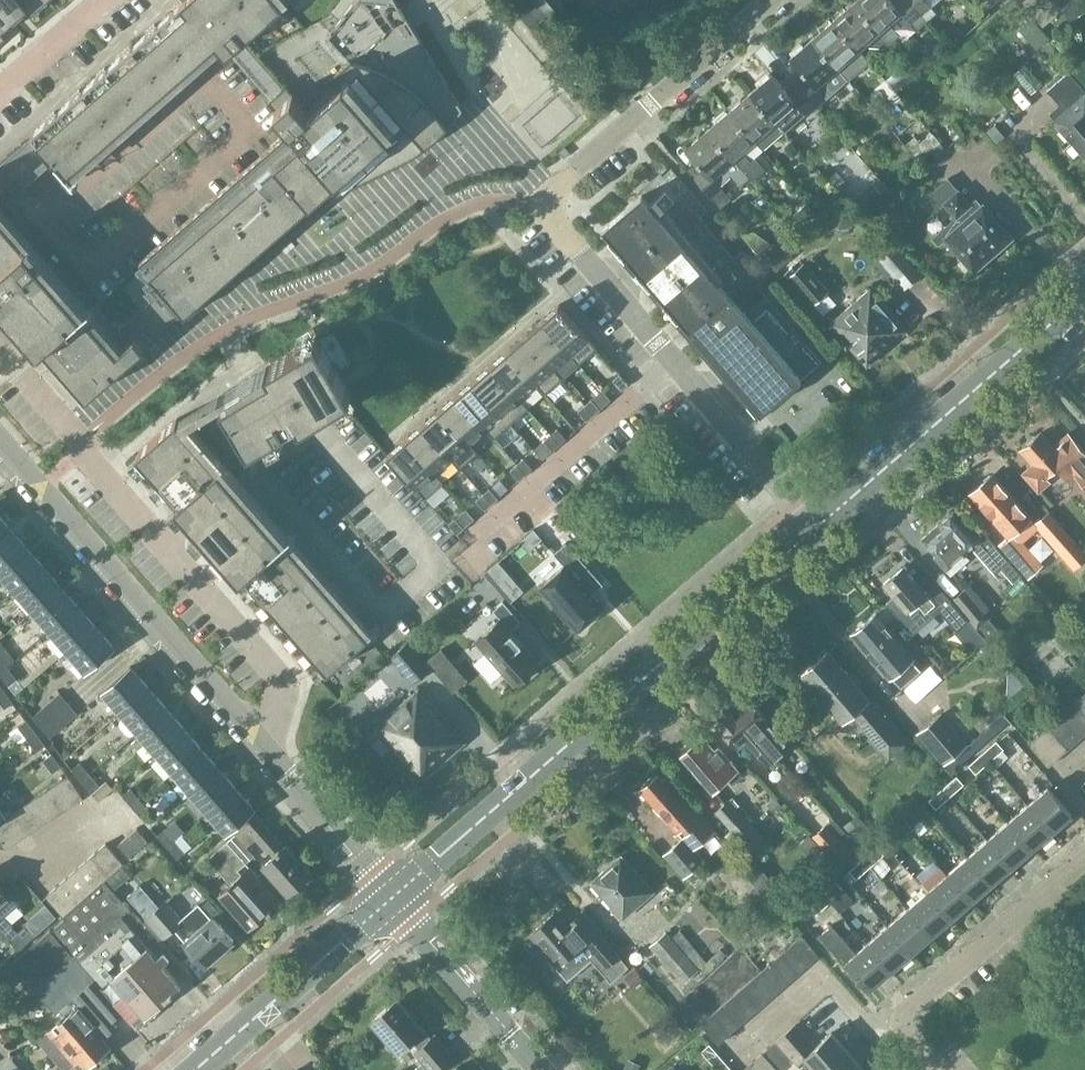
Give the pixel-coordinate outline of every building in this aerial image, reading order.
[(44,347),(88,398),(180,317),(187,311),(190,315),(219,290),(215,286),(217,284),(219,286),(227,279),(225,277),(236,267),(241,272),(330,197),(392,166),(406,159),(419,151),(432,142),(443,132),(454,121),(463,109),(463,108),(416,30),(402,7),(398,1),(398,0),(356,0),(333,30),(329,36),(338,46),(350,60),(331,76),(340,86),(309,112),(287,86),(286,87),(270,101),(284,118),(285,119),(292,127),(267,149),(266,150),(272,157),(148,266),(124,287),(125,287),(143,308),(107,339),(33,254),(27,247),(0,216),(0,297),(44,347)] [(47,0),(0,0),(0,7),(11,20),(24,8),(32,17),(49,2),(47,0)] [(184,1),(132,47),(130,46),(121,53),(122,55),(106,69),(105,67),(96,75),(97,77),(82,91),(80,89),(71,97),(72,99),(57,113),(55,111),(46,119),(47,121),(32,134),(40,144),(55,160),(114,108),(155,72),(168,86),(172,91),(221,48),(227,55),(244,40),(285,5),(290,0),(182,0),(184,1)] [(880,31),(891,43),(900,35),(889,23),(902,12),(917,30),(927,21),(909,0),(855,0),(854,1),(880,31)] [(927,21),(937,12),(926,0),(909,0),(927,21)] [(987,10),(999,0),(979,0),(987,10)] [(854,1),(833,19),(859,49),(867,42),(871,47),(886,47),(891,43),(880,31),(854,1)] [(0,7),(0,30),(11,20),(0,7)] [(833,19),(812,38),(838,67),(849,80),(858,72),(847,60),(859,49),(833,19)] [(1044,30),(1032,41),(1037,48),(1050,37),(1044,30)] [(812,38),(790,57),(806,74),(796,83),(817,106),(817,105),(827,97),(848,79),(838,67),(812,38)] [(895,70),(885,79),(886,80),(895,90),(905,81),(895,70)] [(1047,90),(1064,109),(1052,120),(1053,120),(1084,158),(1084,90),(1080,85),(1069,71),(1047,90)] [(771,73),(750,92),(775,122),(783,131),(805,112),(807,115),(817,106),(796,83),(787,91),(771,73)] [(750,92),(729,110),(754,140),(762,149),(783,131),(775,122),(750,92)] [(729,110),(707,129),(744,171),(749,177),(752,180),(765,169),(755,157),(750,161),(742,151),(754,140),(729,110)] [(996,124),(988,131),(997,142),(1005,135),(996,124)] [(744,171),(707,129),(686,148),(701,166),(692,174),(721,207),(731,199),(720,186),(732,176),(740,185),(749,177),(744,171)] [(911,150),(926,166),(946,149),(931,132),(911,150)] [(3,188),(11,180),(18,174),(27,185),(55,160),(40,144),(5,174),(0,178),(0,185),(3,188)] [(565,146),(559,152),(565,158),(571,153),(568,150),(565,146)] [(612,236),(624,249),(692,192),(671,167),(663,175),(664,176),(643,194),(642,193),(602,226),(611,237),(612,236)] [(948,178),(930,194),(941,206),(945,203),(962,222),(945,237),(974,271),(1012,237),(983,204),(981,205),(976,199),(970,204),(948,178)] [(853,201),(867,217),(876,210),(888,199),(873,182),(853,201)] [(624,249),(644,272),(703,222),(699,217),(707,210),(692,192),(624,249)] [(810,196),(809,202),(813,206),(819,207),(823,203),(824,198),(820,193),(814,193),(810,196)] [(888,199),(876,210),(891,227),(903,216),(888,199)] [(848,200),(838,202),(843,221),(853,219),(848,200)] [(817,213),(808,203),(794,215),(803,225),(817,213)] [(644,272),(663,295),(723,245),(703,222),(644,272)] [(753,231),(741,234),(756,254),(772,245),(753,231)] [(663,295),(683,318),(743,268),(734,258),(723,245),(663,295)] [(880,259),(897,279),(913,266),(896,245),(880,259)] [(779,268),(793,256),(786,247),(772,259),(779,268)] [(743,250),(734,258),(743,268),(748,274),(757,267),(743,250)] [(789,276),(812,303),(826,291),(803,264),(789,276)] [(686,324),(701,342),(762,291),(748,274),(743,268),(683,318),(688,323),(686,324)] [(830,323),(866,365),(906,330),(870,289),(830,323)] [(701,342),(721,365),(782,314),(762,291),(701,342)] [(560,304),(542,319),(580,363),(598,348),(560,304)] [(721,365),(741,388),(802,337),(782,314),(721,365)] [(542,319),(525,334),(557,369),(572,356),(579,364),(580,363),(542,319)] [(556,369),(525,334),(508,349),(547,392),(564,378),(556,369)] [(353,394),(349,387),(318,337),(256,374),(260,379),(197,417),(234,459),(299,419),(302,425),(353,394)] [(802,337),(741,388),(761,411),(821,359),(802,337)] [(508,349),(491,364),(523,399),(538,386),(545,394),(547,392),(508,349)] [(491,364),(474,379),(513,422),(530,408),(522,399),(523,399),(491,364)] [(629,384),(620,374),(613,380),(622,390),(629,384)] [(474,379),(457,394),(496,437),(513,422),(474,379)] [(457,394),(440,409),(472,443),(487,430),(494,439),(496,437),(457,394)] [(585,405),(594,415),(601,409),(592,399),(585,405)] [(578,411),(587,421),(594,415),(585,405),(578,411)] [(440,409),(423,424),(462,467),(479,452),(471,444),(472,443),(440,409)] [(178,419),(137,454),(160,480),(179,502),(176,505),(185,516),(197,529),(241,579),(244,577),(325,668),(328,673),(333,668),(369,637),(359,625),(178,419)] [(423,424),(406,438),(438,473),(453,460),(460,468),(462,467),(423,424)] [(551,434),(560,445),(567,439),(558,429),(551,434)] [(1043,487),(1049,482),(1044,475),(1055,466),(1067,480),(1074,475),(1084,488),(1084,454),(1067,433),(1052,445),(1041,432),(1021,450),(1033,464),(1022,473),(1038,492),(1043,487)] [(544,440),(553,450),(560,445),(551,434),(544,440)] [(438,473),(406,438),(388,455),(426,498),(444,482),(437,474),(438,473)] [(524,458),(518,464),(526,474),(533,468),(524,458)] [(526,474),(517,464),(510,470),(519,480),(526,474)] [(1043,530),(1078,569),(1084,562),(1084,553),(1049,512),(1036,524),(993,474),(973,493),(977,497),(970,503),(979,513),(985,507),(1011,536),(1001,545),(1031,578),(1043,566),(1024,545),(1042,529),(1043,530)] [(499,498),(490,488),(483,494),(492,504),(499,498)] [(483,494),(476,500),(485,510),(492,504),(483,494)] [(939,524),(923,538),(936,554),(934,555),(944,566),(946,569),(966,552),(971,547),(976,543),(998,569),(1007,562),(973,522),(969,526),(954,509),(938,523),(939,524)] [(8,527),(0,517),(0,534),(8,527)] [(456,518),(449,524),(458,534),(465,528),(456,518)] [(0,569),(26,547),(8,527),(0,534),(0,569)] [(534,529),(522,540),(530,549),(542,538),(534,529)] [(567,563),(540,587),(578,629),(604,606),(593,593),(604,584),(567,542),(556,551),(567,563)] [(0,569),(18,589),(43,567),(26,547),(0,569)] [(905,564),(884,582),(896,595),(887,603),(914,634),(936,615),(932,611),(939,605),(928,592),(928,591),(905,564)] [(18,589),(35,609),(60,587),(43,567),(18,589)] [(971,585),(953,601),(968,619),(977,628),(991,616),(986,611),(990,607),(989,606),(971,585)] [(35,609),(52,629),(78,607),(60,587),(35,609)] [(1075,608),(1084,620),(1084,599),(1075,608)] [(502,619),(477,640),(515,684),(540,662),(512,630),(522,621),(504,601),(494,610),(502,619)] [(968,619),(953,601),(942,611),(957,628),(968,619)] [(52,629),(70,649),(95,627),(78,607),(52,629)] [(989,619),(977,629),(989,643),(1001,633),(989,619)] [(881,620),(857,641),(881,668),(890,678),(914,657),(881,620)] [(95,627),(70,649),(88,669),(113,647),(95,627)] [(391,657),(401,668),(414,683),(431,669),(408,642),(391,657)] [(467,680),(441,649),(437,653),(428,661),(434,668),(454,691),(463,684),(467,680)] [(870,742),(873,746),(888,764),(909,745),(844,668),(829,652),(810,668),(802,675),(843,722),(852,714),(874,738),(870,742)] [(0,673),(0,675),(8,685),(17,679),(7,667),(0,673)] [(104,690),(122,710),(147,689),(129,668),(104,690)] [(122,710),(140,730),(164,709),(147,689),(122,710)] [(0,693),(0,702),(5,709),(13,702),(4,690),(0,693)] [(418,692),(384,720),(376,727),(422,779),(465,742),(429,700),(427,702),(418,692)] [(1073,703),(1084,718),(1084,693),(1073,703)] [(32,718),(41,728),(69,704),(60,694),(32,718)] [(749,698),(735,710),(768,748),(773,753),(776,757),(790,744),(769,720),(768,721),(768,720),(749,698)] [(1060,715),(1080,739),(1084,734),(1084,718),(1073,703),(1060,715)] [(69,704),(41,728),(50,738),(78,714),(69,704)] [(140,730),(157,750),(182,729),(164,709),(140,730)] [(721,720),(717,723),(718,724),(738,748),(746,740),(763,760),(767,764),(776,757),(773,753),(768,748),(735,710),(733,712),(732,711),(721,720)] [(999,711),(988,720),(998,730),(1008,721),(999,711)] [(941,713),(916,735),(943,766),(969,745),(941,713)] [(1060,715),(1047,726),(1067,750),(1080,739),(1060,715)] [(18,726),(28,738),(36,732),(26,720),(18,726)] [(1047,726),(1037,735),(1057,758),(1067,750),(1047,726)] [(157,750),(175,770),(199,749),(182,729),(157,750)] [(36,732),(28,738),(37,751),(45,744),(36,732)] [(1057,758),(1037,735),(1026,744),(1043,761),(1048,767),(1057,758)] [(682,754),(714,791),(729,777),(734,783),(737,781),(744,774),(720,747),(717,749),(706,738),(699,744),(696,741),(691,741),(684,747),(685,752),(682,754)] [(996,743),(983,755),(990,763),(1003,751),(996,743)] [(175,770),(192,791),(217,769),(199,749),(175,770)] [(62,766),(52,753),(43,759),(53,772),(62,766)] [(990,763),(983,755),(969,767),(976,775),(990,763)] [(80,762),(72,769),(82,780),(91,773),(80,762)] [(192,791),(210,810),(234,789),(217,769),(192,791)] [(91,773),(82,780),(92,791),(100,783),(91,773)] [(644,789),(686,837),(665,855),(686,878),(706,860),(696,849),(716,831),(669,779),(666,782),(659,775),(655,778),(651,778),(647,782),(647,787),(644,789)] [(68,776),(57,783),(72,805),(83,798),(68,776)] [(956,778),(942,790),(949,798),(963,786),(956,778)] [(165,779),(158,785),(164,792),(171,787),(165,779)] [(796,779),(790,785),(800,797),(807,791),(796,779)] [(57,783),(46,790),(61,813),(72,805),(57,783)] [(121,793),(131,805),(138,798),(128,787),(121,793)] [(234,789),(210,810),(228,831),(253,809),(234,789)] [(1043,794),(1027,807),(1050,834),(1071,816),(1048,789),(1043,794)] [(46,790),(35,797),(50,820),(61,813),(46,790)] [(949,798),(942,790),(929,802),(936,810),(949,798)] [(35,797),(24,805),(39,827),(50,820),(35,797)] [(138,798),(131,805),(141,816),(149,809),(138,798)] [(774,798),(768,803),(777,814),(783,808),(774,798)] [(766,840),(730,799),(715,812),(731,831),(739,839),(751,853),(752,852),(765,841),(766,840)] [(24,805),(13,812),(28,835),(39,827),(24,805)] [(1027,807),(1007,824),(1030,851),(1050,834),(1027,807)] [(13,812),(5,818),(2,819),(17,842),(28,835),(13,812)] [(916,813),(903,825),(910,833),(923,821),(916,813)] [(255,815),(234,835),(246,848),(256,840),(271,857),(262,865),(288,893),(311,872),(286,844),(283,847),(266,829),(268,828),(255,815)] [(859,815),(847,826),(861,843),(874,832),(859,815)] [(0,821),(0,839),(6,849),(17,842),(2,819),(0,821)] [(828,823),(813,835),(838,864),(852,851),(828,823)] [(1007,824),(987,841),(1011,868),(1030,851),(1007,824)] [(910,833),(903,825),(889,837),(896,845),(910,833)] [(157,835),(168,847),(175,840),(165,828),(157,835)] [(137,829),(118,845),(128,857),(147,840),(137,829)] [(731,831),(725,837),(732,845),(739,839),(731,831)] [(226,842),(244,862),(247,864),(255,857),(246,848),(234,835),(226,842)] [(175,840),(168,847),(178,859),(186,852),(175,840)] [(765,841),(752,852),(758,860),(772,848),(765,841)] [(987,841),(967,858),(991,885),(1011,868),(987,841)] [(220,894),(249,926),(279,900),(251,867),(243,874),(237,868),(244,862),(226,842),(207,859),(231,885),(220,894)] [(96,854),(113,874),(124,865),(106,845),(96,854)] [(876,848),(863,860),(870,868),(883,856),(876,848)] [(104,883),(107,880),(113,874),(96,854),(86,863),(104,883)] [(592,882),(623,918),(654,891),(622,855),(592,882)] [(967,858),(947,875),(971,902),(991,885),(967,858)] [(870,868),(863,860),(849,872),(856,880),(870,868)] [(94,892),(104,883),(86,863),(76,871),(94,892)] [(84,900),(94,892),(76,871),(66,880),(84,900)] [(947,875),(927,892),(951,920),(971,902),(947,875)] [(65,918),(50,931),(100,988),(122,1013),(138,1031),(167,1007),(163,1001),(182,985),(166,966),(172,961),(165,954),(159,960),(121,915),(130,907),(115,890),(107,880),(104,883),(94,892),(84,900),(74,909),(64,917),(65,918)] [(74,909),(84,900),(66,880),(56,889),(74,909)] [(836,883),(822,895),(829,903),(843,891),(836,883)] [(864,887),(859,892),(866,900),(871,895),(864,887)] [(5,937),(18,952),(36,936),(27,925),(19,932),(5,916),(20,904),(12,895),(8,898),(0,889),(0,931),(5,937)] [(64,917),(74,909),(56,889),(46,897),(64,917)] [(927,892),(907,909),(931,937),(951,920),(927,892)] [(829,903),(822,895),(808,907),(815,915),(829,903)] [(145,918),(162,937),(174,927),(181,920),(180,919),(165,902),(145,918)] [(181,920),(174,927),(186,939),(184,941),(205,965),(233,941),(212,916),(200,903),(180,919),(181,920)] [(907,909),(887,926),(911,954),(931,937),(907,909)] [(582,913),(566,927),(554,913),(530,935),(558,966),(562,963),(567,970),(586,953),(602,971),(610,980),(627,965),(592,925),(582,913)] [(741,913),(728,924),(760,961),(773,950),(741,913)] [(842,956),(846,961),(870,989),(891,971),(867,943),(856,953),(832,925),(820,935),(839,958),(842,956)] [(887,926),(867,943),(891,971),(911,954),(887,926)] [(11,962),(55,1013),(59,1010),(66,1018),(41,1039),(68,1069),(70,1069),(82,1060),(86,1065),(107,1047),(108,1046),(102,1039),(117,1027),(112,1021),(122,1013),(100,988),(50,931),(49,930),(11,962)] [(651,946),(683,982),(699,969),(666,932),(651,946)] [(801,936),(791,945),(809,966),(819,957),(801,936)] [(791,945),(781,954),(799,975),(809,966),(791,945)] [(644,950),(633,959),(637,964),(648,955),(644,950)] [(781,954),(771,962),(789,983),(799,975),(781,954)] [(771,962),(761,971),(779,992),(789,983),(771,962)] [(636,969),(628,976),(637,987),(645,980),(636,969)] [(761,971),(751,980),(769,1001),(779,992),(761,971)] [(751,980),(741,989),(759,1010),(769,1001),(751,980)] [(741,989),(731,998),(749,1018),(759,1010),(741,989)] [(731,998),(721,1006),(739,1027),(749,1018),(731,998)] [(373,1020),(398,1050),(412,1038),(420,1048),(415,1053),(424,1062),(414,1069),(442,1069),(456,1057),(436,1034),(432,1038),(423,1028),(424,1028),(398,999),(373,1020)] [(721,1006),(711,1015),(729,1036),(739,1027),(721,1006)] [(729,1036),(711,1015),(701,1024),(718,1045),(729,1036)] [(816,1069),(829,1069),(850,1052),(832,1032),(814,1046),(795,1024),(766,1050),(783,1069),(794,1060),(797,1063),(805,1056),(815,1069),(816,1069)] [(701,1051),(713,1065),(721,1058),(708,1044),(701,1051)] [(850,1052),(829,1069),(865,1069),(850,1052)] [(752,1062),(758,1069),(776,1069),(761,1054),(752,1062)] [(713,1065),(717,1069),(731,1069),(721,1058),(713,1065)] [(625,1069),(641,1069),(643,1067),(630,1061),(625,1069)]
